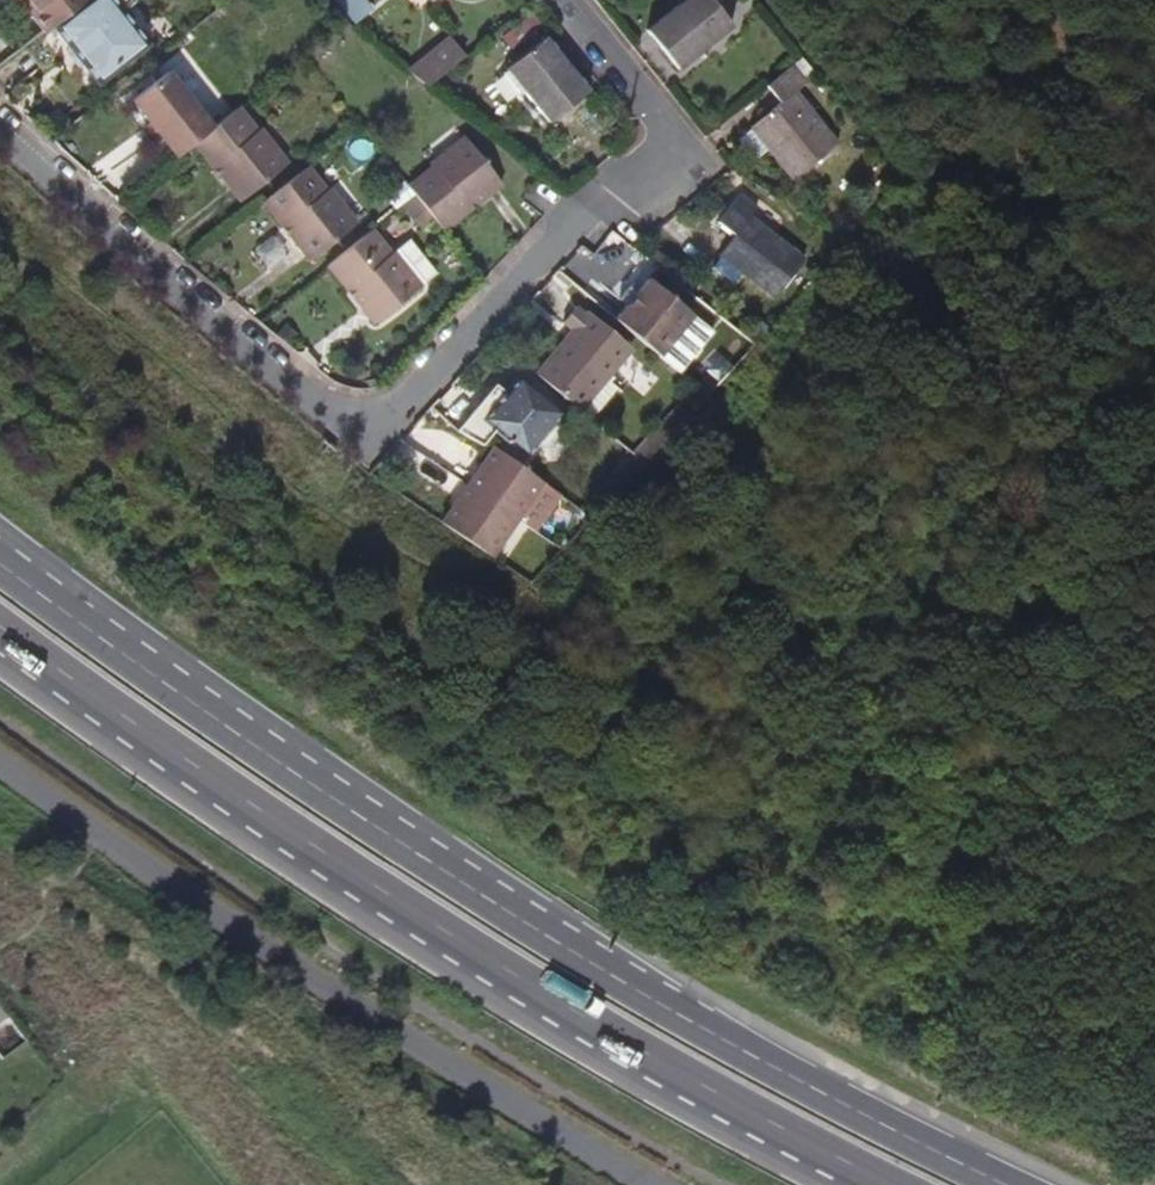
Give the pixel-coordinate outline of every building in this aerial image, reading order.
[(36,0),(24,0),(36,15),(37,13),(43,9),(36,0)] [(43,9),(37,13),(50,31),(91,0),(36,0),(43,9)] [(121,16),(133,7),(128,0),(91,0),(50,31),(67,52),(95,89),(147,50),(121,16)] [(362,0),(361,0),(339,0),(338,0),(348,12),(362,0)] [(737,31),(711,0),(697,0),(652,37),(683,76),(737,31)] [(522,43),(542,26),(532,13),(511,30),(522,43)] [(67,52),(50,31),(35,42),(51,64),(67,52)] [(588,96),(544,40),(507,69),(551,125),(588,96)] [(429,89),(465,61),(451,43),(411,75),(424,85),(429,89)] [(744,139),(759,161),(772,153),(793,185),(841,153),(805,97),(816,89),(812,83),(817,80),(804,64),(775,88),(787,107),(756,129),(757,131),(744,139)] [(216,131),(174,74),(137,101),(154,125),(163,136),(166,140),(180,159),(198,144),(216,131)] [(292,169),(266,133),(263,136),(244,110),(216,131),(198,144),(218,170),(223,166),(229,174),(223,178),(243,205),(292,169)] [(163,136),(154,125),(148,130),(156,141),(163,136)] [(180,159),(166,140),(160,144),(174,163),(180,159)] [(506,194),(471,146),(436,172),(438,175),(413,193),(420,201),(447,237),(474,218),(467,209),(475,203),(481,212),(506,194)] [(229,174),(223,166),(218,170),(223,178),(229,174)] [(360,229),(334,194),(329,197),(311,172),(267,205),(286,230),(291,227),(297,236),(293,239),(311,264),(360,229)] [(736,196),(715,224),(734,238),(718,258),(720,260),(714,268),(734,284),(741,276),(773,301),(804,261),(749,219),(756,211),(736,196)] [(419,227),(431,218),(420,202),(407,212),(419,227)] [(481,212),(475,203),(467,209),(474,218),(481,212)] [(297,236),(291,227),(286,230),(293,239),(297,236)] [(423,294),(397,259),(394,261),(374,235),(330,269),(349,295),(354,291),(361,300),(355,304),(374,330),(423,294)] [(715,347),(657,289),(621,326),(678,383),(715,347)] [(361,300),(354,291),(349,295),(355,304),(361,300)] [(574,336),(536,377),(577,415),(581,411),(589,418),(617,389),(608,381),(632,355),(591,318),(587,323),(579,316),(567,329),(574,336)] [(498,383),(458,427),(483,445),(498,429),(524,454),(533,445),(545,447),(556,435),(552,425),(561,415),(521,377),(508,391),(498,383)] [(634,478),(675,435),(664,424),(622,467),(634,478)] [(489,558),(541,487),(493,452),(440,524),(489,558)]
